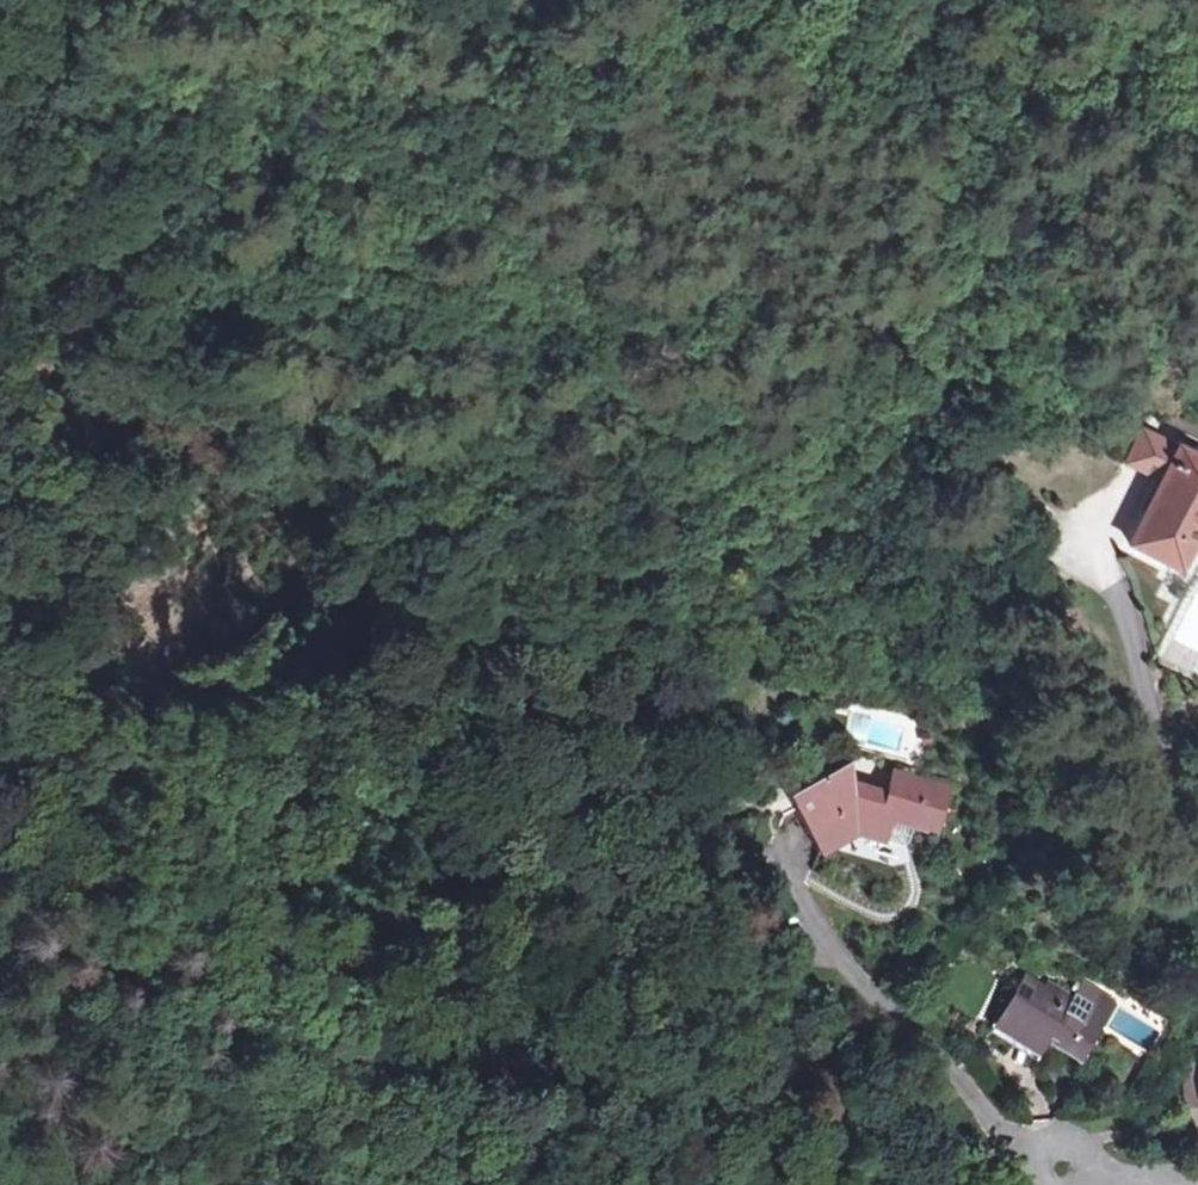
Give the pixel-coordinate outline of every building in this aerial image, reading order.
[(1146,465),(1178,486),(1138,547),(1184,577),(1197,556),(1197,457),(1166,436),(1146,465)] [(896,816),(916,821),(938,827),(950,783),(896,767),(889,788),(854,778),(851,755),(787,793),(821,850),(858,830),(889,837),(896,816)] [(896,816),(889,837),(911,843),(916,821),(896,816)] [(1045,1037),(1077,1060),(1114,1002),(1081,980),(1071,995),(1046,979),(1029,1004),(1022,1000),(1003,1027),(1037,1049),(1045,1037)] [(1197,1104),(1197,1065),(1185,1065),(1185,1104),(1197,1104)]
